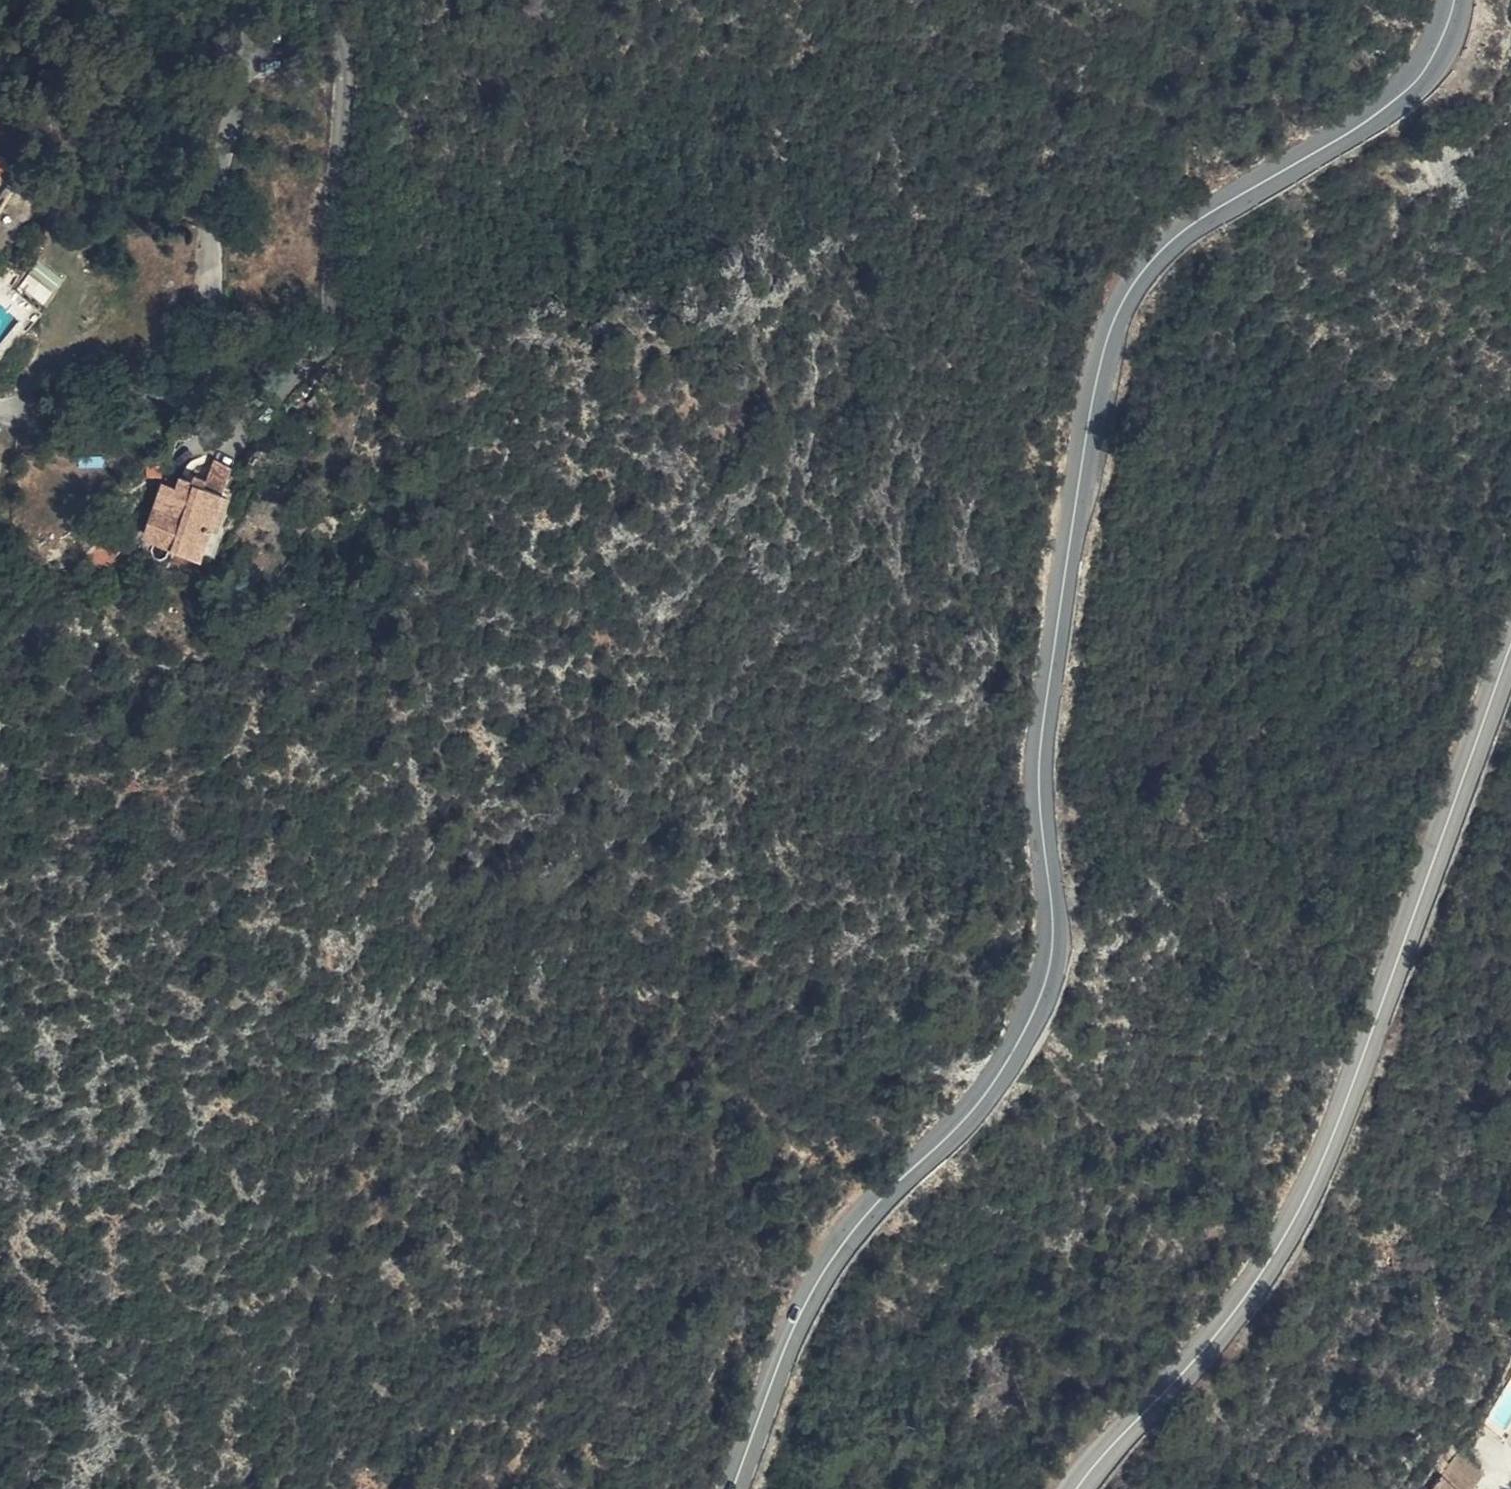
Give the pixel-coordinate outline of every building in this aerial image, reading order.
[(12,153),(0,145),(0,171),(12,153)] [(213,544),(224,503),(229,481),(208,476),(210,468),(198,465),(195,473),(185,470),(182,481),(168,478),(156,530),(213,544)] [(235,506),(240,484),(229,481),(224,503),(235,506)] [(1473,1486),(1482,1469),(1454,1453),(1435,1488),(1471,1488),(1473,1486)]
